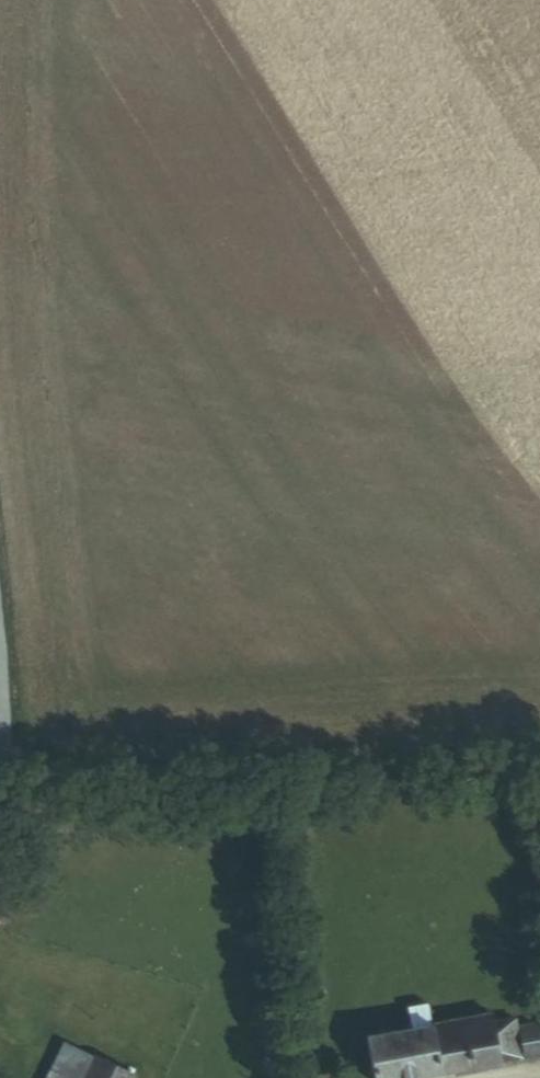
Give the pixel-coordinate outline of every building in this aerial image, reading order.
[(367,1039),(375,1077),(420,1077),(520,1058),(512,1021),(493,1025),(491,1015),(367,1039)] [(521,1030),(525,1058),(539,1056),(539,1027),(521,1030)] [(48,1041),(31,1077),(87,1077),(95,1063),(48,1041)] [(95,1063),(87,1077),(128,1077),(95,1063)]
